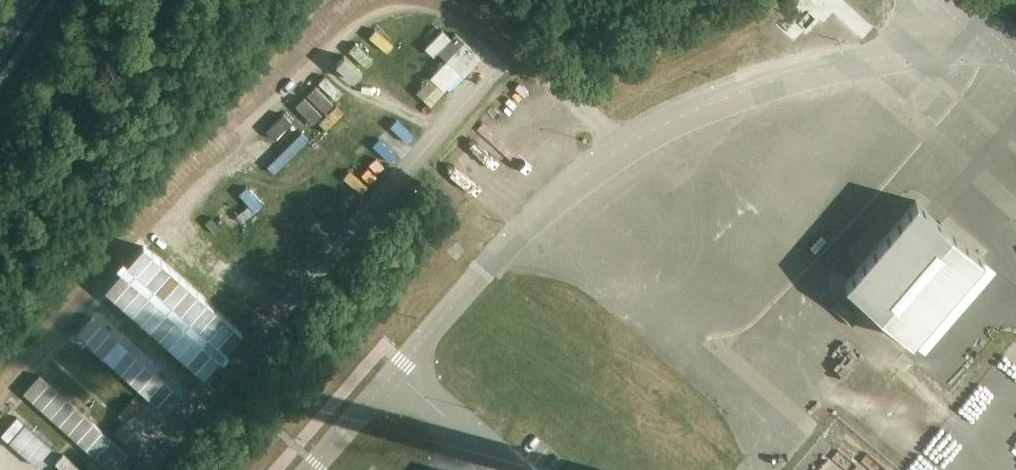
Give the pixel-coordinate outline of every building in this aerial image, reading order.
[(442,97),(479,58),(461,42),(445,59),(446,60),(429,77),(426,81),(442,97)] [(349,45),(342,52),(359,69),(366,61),(349,45)] [(338,58),(330,67),(346,83),(355,74),(338,58)] [(370,175),(379,166),(351,138),(342,146),(370,175)] [(914,342),(948,300),(984,258),(916,201),(845,283),(914,342)] [(233,237),(277,277),(294,258),(251,218),(233,237)] [(229,235),(214,252),(223,260),(237,243),(229,235)] [(213,267),(205,276),(223,290),(230,282),(213,267)] [(976,281),(952,308),(969,322),(992,295),(976,281)] [(154,422),(174,399),(84,324),(68,343),(121,387),(103,408),(102,408),(82,432),(118,462),(140,435),(145,439),(158,424),(154,422)] [(38,447),(0,416),(0,469),(1,469),(4,466),(9,469),(19,469),(38,447)] [(109,463),(90,446),(69,469),(70,469),(103,469),(109,463)]
